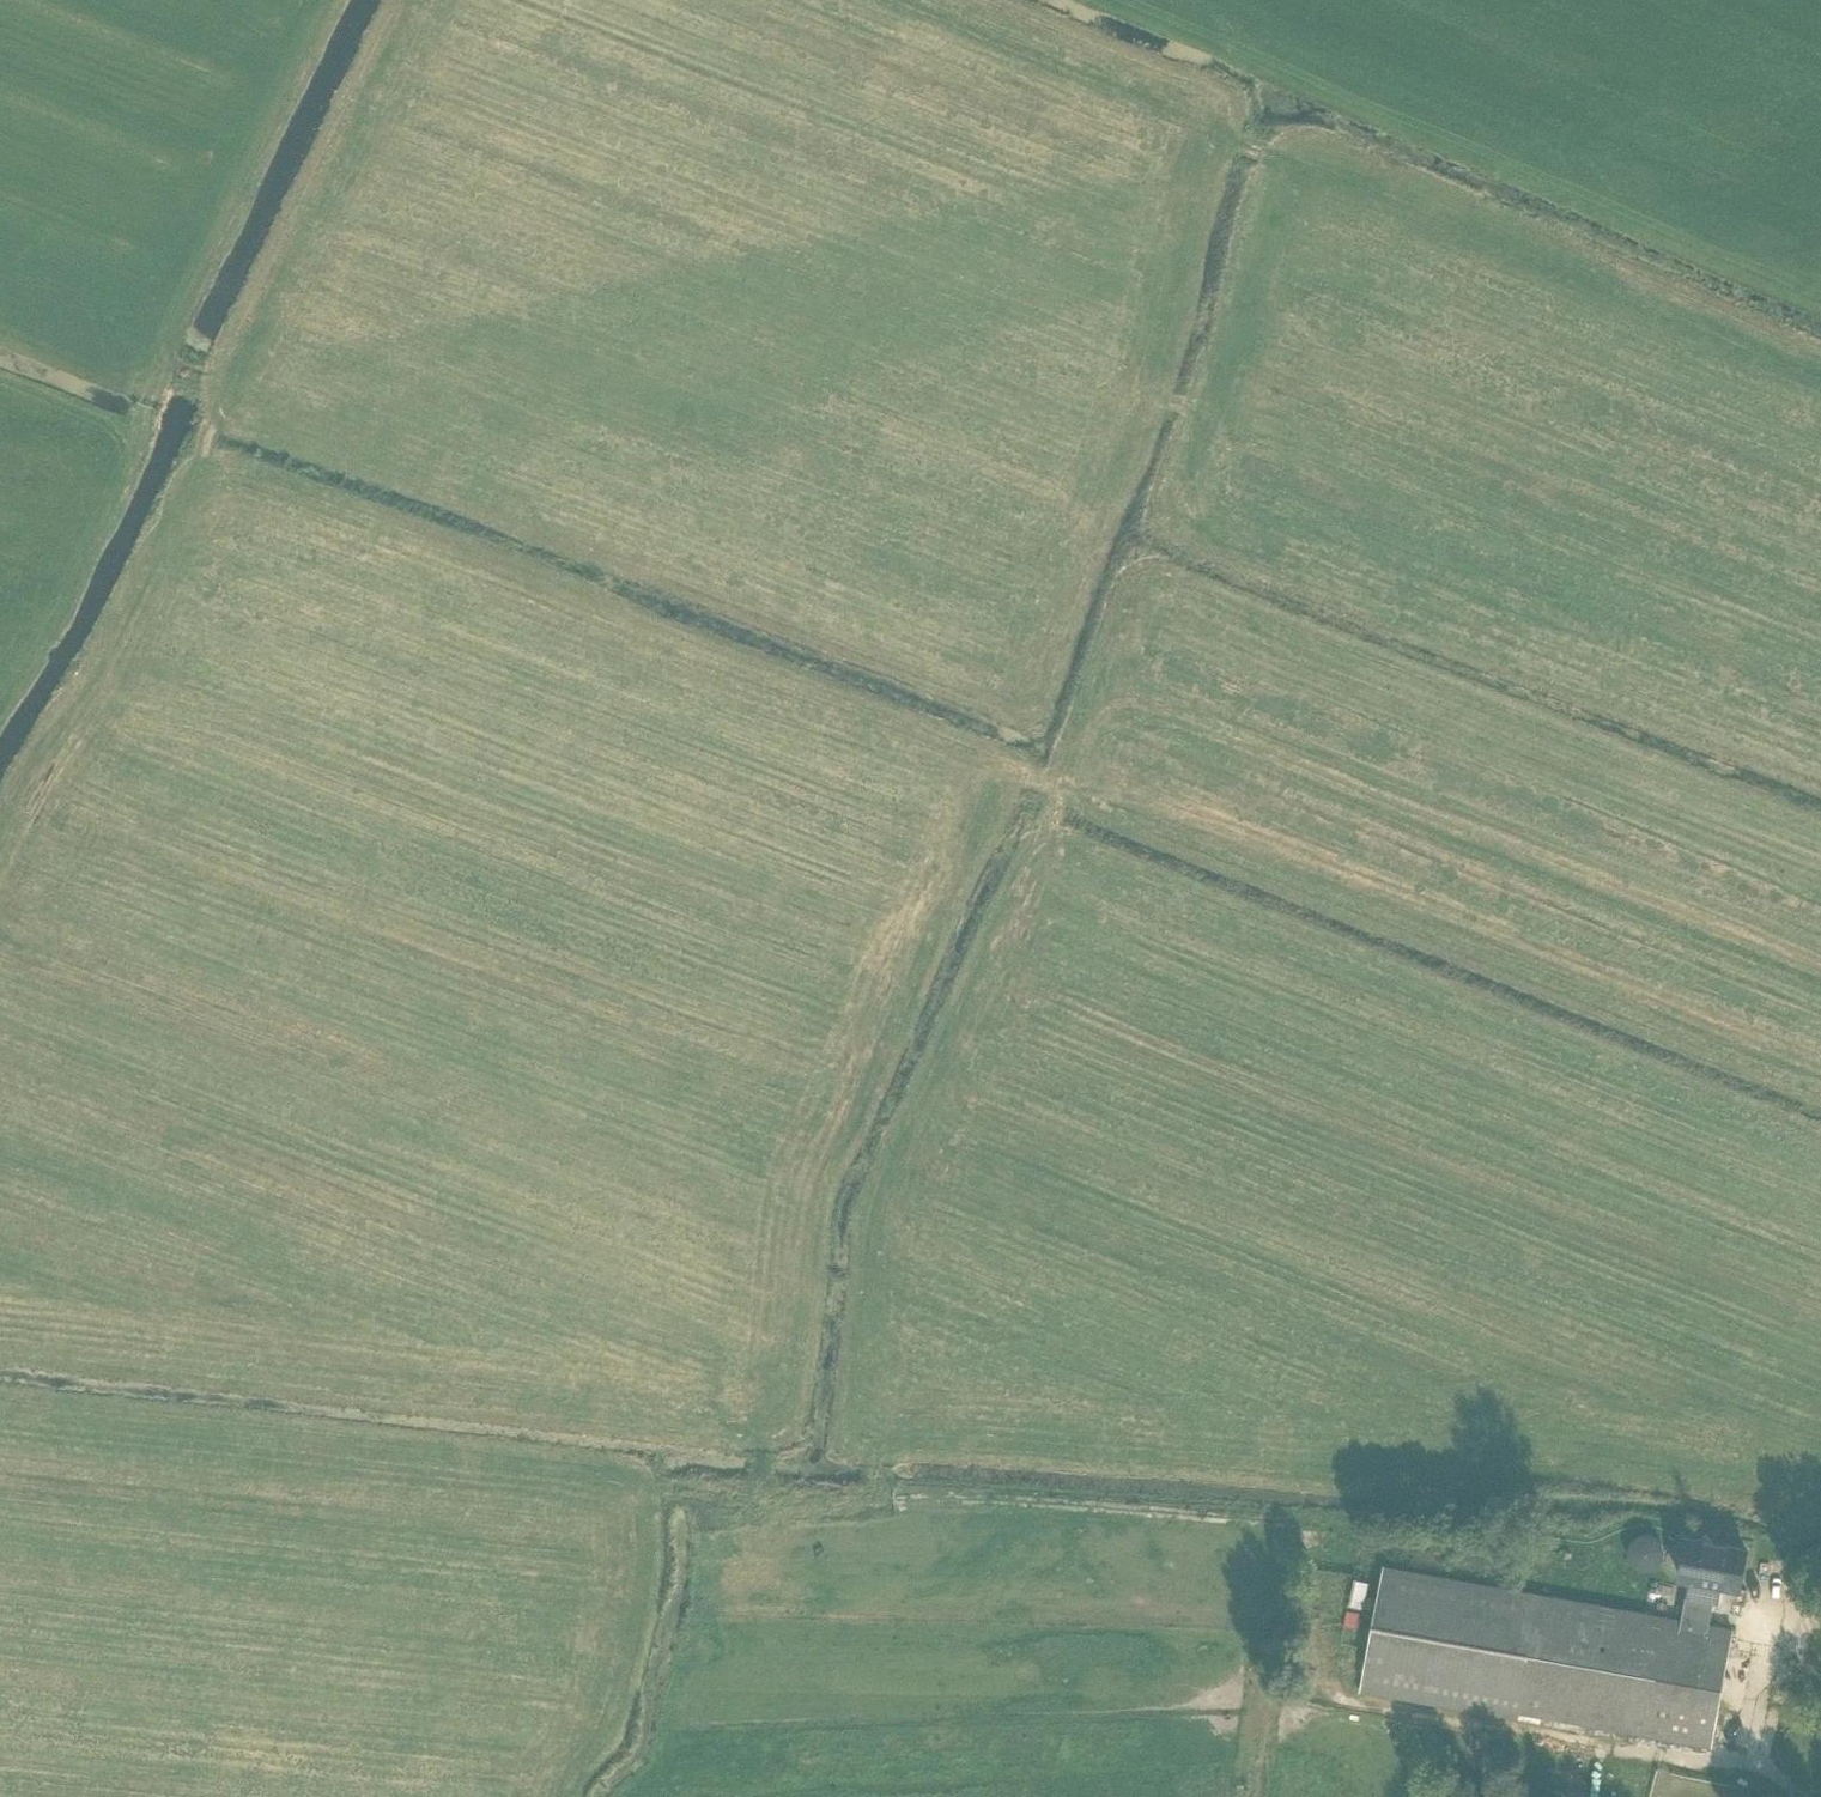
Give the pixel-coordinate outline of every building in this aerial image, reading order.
[(1730,1542),(1705,1538),(1705,1537),(1687,1533),(1679,1580),(1690,1582),(1683,1620),(1384,1564),(1378,1598),(1375,1610),(1361,1689),(1518,1718),(1519,1711),(1711,1747),(1733,1629),(1710,1625),(1714,1602),(1720,1603),(1723,1588),(1743,1591),(1751,1546),(1730,1542)] [(1375,1610),(1378,1598),(1366,1596),(1364,1607),(1375,1610)] [(1344,1625),(1356,1627),(1358,1612),(1347,1610),(1344,1625)]
